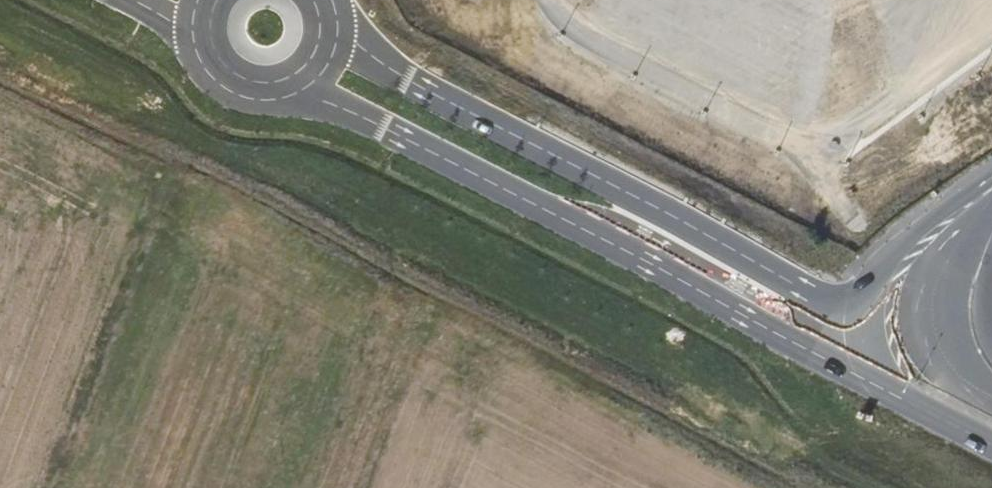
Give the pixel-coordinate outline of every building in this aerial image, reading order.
[(717,54),(799,93),(816,0),(605,0),(717,54)]
